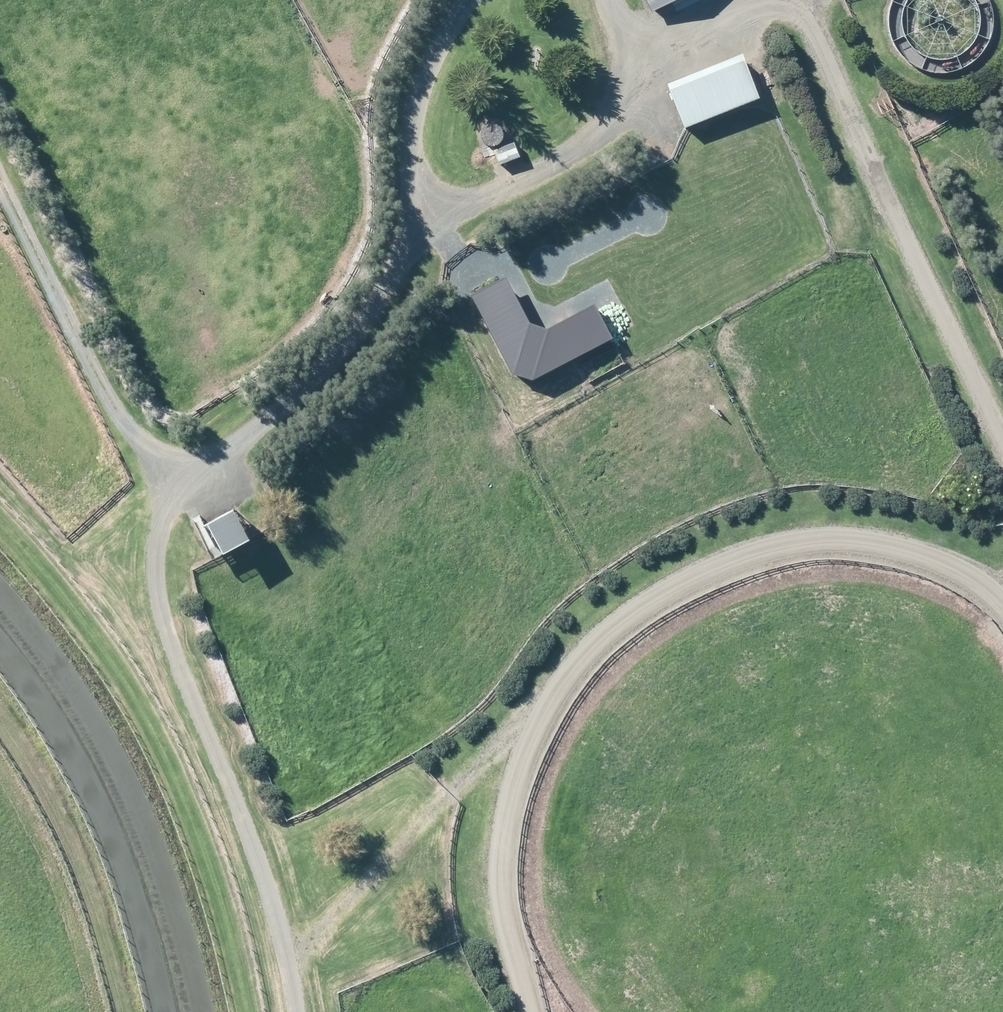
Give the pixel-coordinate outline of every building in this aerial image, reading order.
[(668,91),(683,129),(759,99),(744,61),(668,91)] [(469,291),(509,370),(532,382),(616,343),(597,302),(544,326),(531,322),(506,273),(469,291)]
